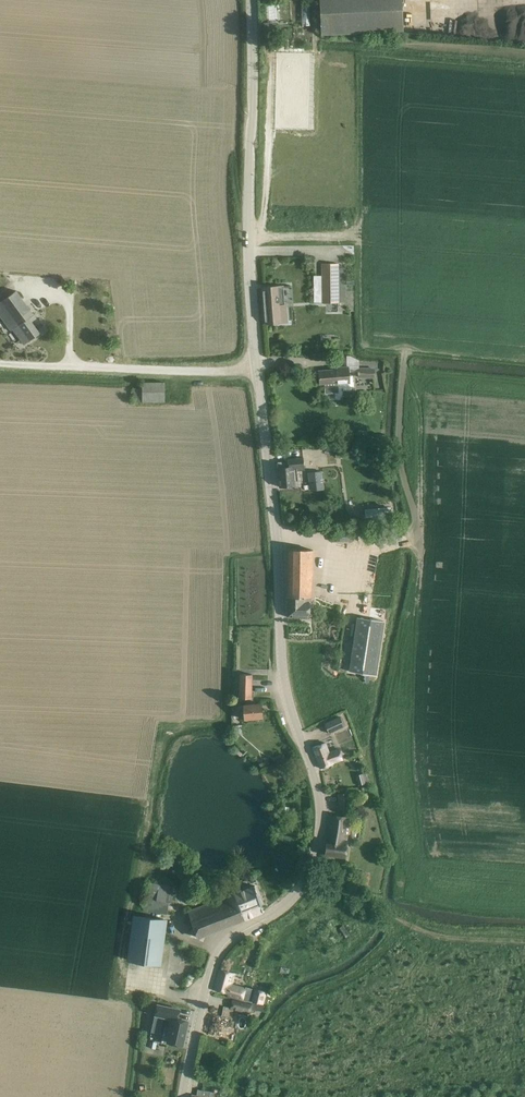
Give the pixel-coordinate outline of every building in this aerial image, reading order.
[(333,33),(403,30),(402,0),(320,0),(322,34),(333,33)] [(339,302),(338,264),(322,264),(322,303),(339,302)] [(263,287),(266,324),(280,323),(279,306),(284,305),(283,286),(263,287)] [(7,297),(0,302),(0,318),(9,332),(13,329),(23,344),(39,333),(31,321),(35,318),(16,291),(7,297)] [(358,367),(358,360),(353,357),(346,355),(347,367),(332,368),(332,370),(318,371),(319,384),(333,383),(333,385),(350,383),(349,371),(358,370),(358,378),(374,378),(374,367),(358,367)] [(133,402),(162,401),(162,382),(140,382),(140,388),(133,388),(133,402)] [(303,458),(298,458),(287,459),(287,461),(277,462),(278,468),(280,487),(294,486),(292,471),(304,470),(303,458)] [(324,489),(322,472),(308,474),(310,490),(324,489)] [(365,518),(372,517),(373,524),(378,524),(392,522),(391,506),(377,507),(377,508),(364,510),(365,518)] [(331,531),(332,540),(354,539),(353,531),(331,531)] [(313,549),(288,549),(287,617),(309,617),(313,549)] [(376,675),(384,622),(357,618),(349,671),(376,675)] [(239,698),(240,698),(251,698),(252,674),(240,674),(239,698)] [(261,704),(250,705),(237,706),(237,715),(248,714),(248,719),(262,718),(261,704)] [(344,728),(340,718),(326,723),(330,733),(344,728)] [(241,724),(234,725),(235,735),(243,734),(241,724)] [(312,747),(320,768),(333,763),(332,762),(341,759),(338,750),(329,753),(325,743),(312,747)] [(266,760),(270,766),(281,761),(278,756),(273,759),(272,757),(266,760)] [(365,772),(354,775),(357,786),(368,783),(365,772)] [(337,793),(339,809),(351,808),(349,792),(337,793)] [(330,815),(325,854),(343,857),(348,817),(330,815)] [(357,870),(355,884),(368,887),(371,873),(357,870)] [(145,899),(143,911),(167,914),(169,901),(170,902),(172,885),(148,881),(145,899)] [(199,938),(263,912),(254,885),(188,911),(197,937),(199,938)] [(134,916),(128,960),(160,964),(166,920),(134,916)] [(343,924),(336,929),(343,939),(349,935),(343,924)] [(234,973),(230,972),(220,969),(214,990),(228,993),(227,996),(241,1000),(244,989),(230,985),(234,973)] [(266,992),(256,989),(253,1002),(263,1004),(266,992)] [(231,1009),(250,1013),(252,1004),(233,1001),(231,1009)] [(154,1016),(151,1032),(160,1034),(163,1018),(172,1020),(167,1042),(182,1045),(183,1046),(188,1022),(178,1020),(180,1009),(157,1003),(154,1016)] [(210,1014),(206,1033),(222,1036),(224,1026),(231,1027),(233,1019),(210,1014)] [(208,1091),(197,1089),(196,1096),(191,1096),(213,1096),(213,1092),(208,1091)]
